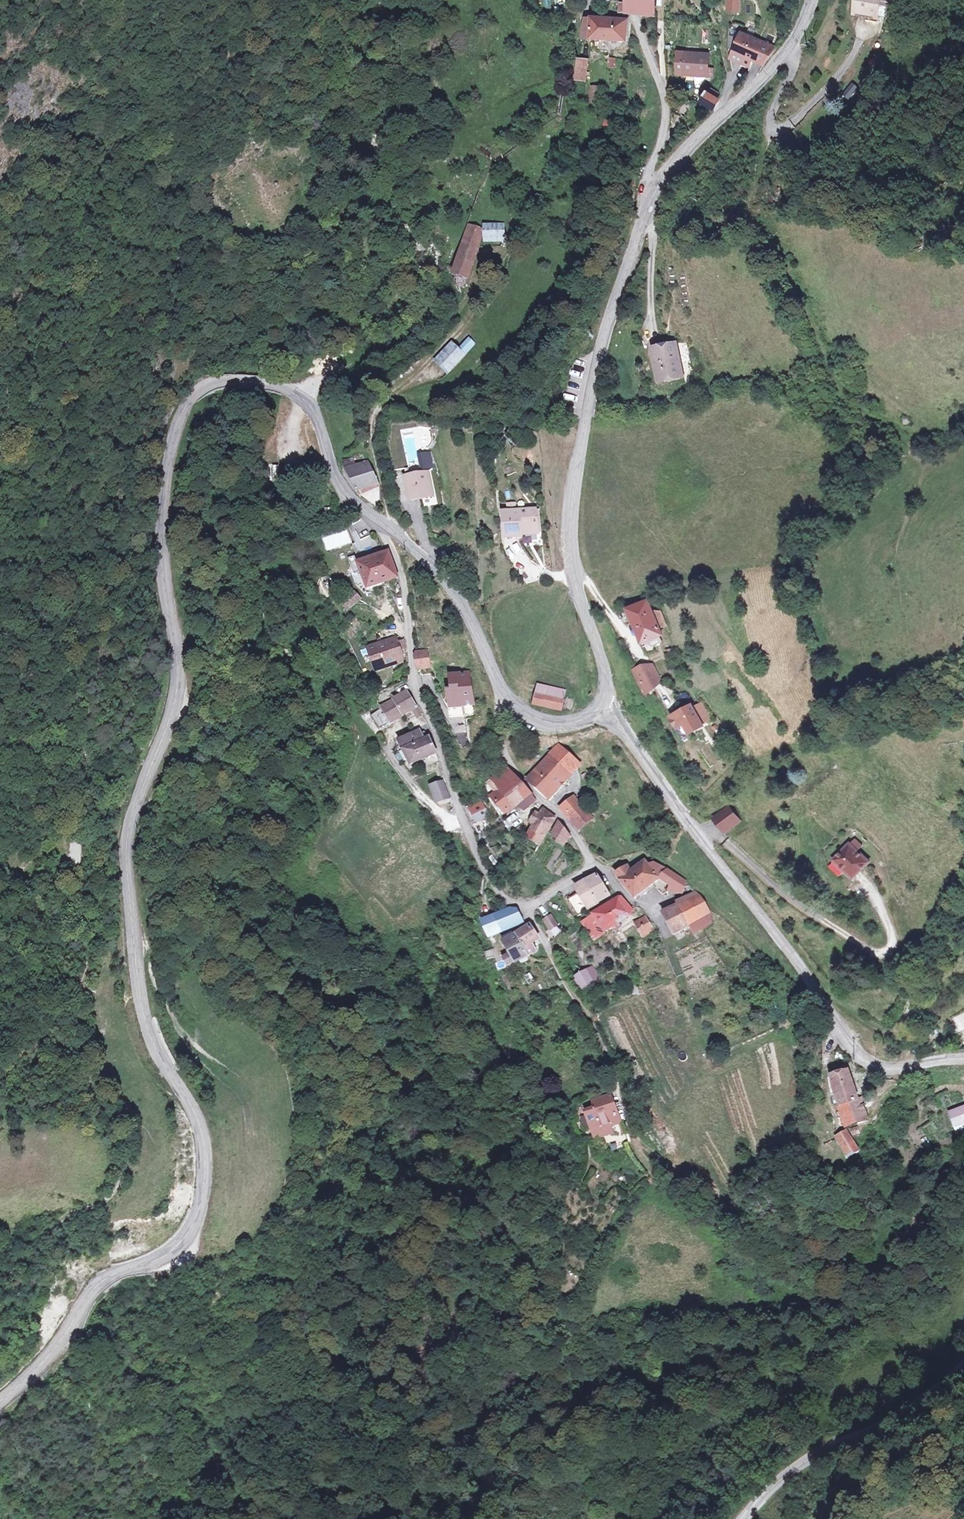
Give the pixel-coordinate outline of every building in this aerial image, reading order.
[(657,0),(627,0),(626,14),(656,18),(657,0)] [(854,18),(878,20),(879,15),(888,16),(890,0),(855,0),(854,18)] [(583,38),(605,39),(606,18),(593,17),(586,17),(583,38)] [(606,18),(605,39),(628,41),(628,19),(606,18)] [(776,48),(740,33),(734,51),(731,60),(751,69),(755,60),(764,65),(776,48)] [(588,55),(578,53),(575,73),(585,75),(588,55)] [(709,54),(685,53),(685,75),(694,75),(708,75),(708,67),(709,54)] [(609,57),(609,66),(616,67),(617,58),(609,57)] [(857,86),(851,82),(844,93),(850,97),(857,86)] [(600,97),(601,85),(589,85),(589,97),(600,97)] [(719,99),(708,92),(701,104),(712,111),(719,99)] [(473,227),(470,226),(453,272),(451,279),(463,283),(483,229),(476,227),(473,227)] [(499,226),(483,227),(484,240),(500,240),(499,226)] [(678,364),(670,331),(648,336),(656,369),(678,364)] [(465,337),(457,350),(461,353),(469,340),(465,337)] [(457,350),(448,345),(435,365),(449,373),(461,353),(457,350)] [(352,469),(375,464),(370,451),(358,454),(355,447),(346,450),(345,460),(352,469)] [(407,472),(405,473),(411,497),(433,492),(428,468),(412,471),(410,463),(405,464),(407,472)] [(380,476),(375,464),(352,469),(362,480),(380,476)] [(382,492),(380,476),(362,480),(374,494),(382,492)] [(502,499),(504,506),(511,505),(509,498),(502,499)] [(536,524),(531,501),(497,508),(503,535),(521,532),(520,528),(536,524)] [(533,501),(531,501),(536,524),(539,524),(533,501)] [(380,546),(390,572),(397,570),(391,542),(380,546)] [(366,579),(382,575),(372,548),(357,553),(354,545),(346,548),(353,566),(360,563),(366,579)] [(382,575),(390,572),(380,546),(372,548),(382,575)] [(342,569),(334,556),(325,561),(334,573),(342,569)] [(361,588),(353,581),(341,594),(348,601),(361,588)] [(651,612),(645,597),(625,605),(640,641),(647,638),(656,634),(660,633),(656,624),(651,612)] [(658,608),(651,612),(656,624),(664,620),(658,608)] [(398,640),(396,630),(389,632),(389,630),(378,633),(379,633),(375,634),(374,631),(358,636),(364,660),(394,652),(392,641),(398,640)] [(659,641),(656,634),(647,638),(649,645),(659,641)] [(429,639),(416,642),(418,658),(433,655),(429,639)] [(639,661),(638,662),(647,680),(654,676),(648,663),(639,661)] [(647,680),(638,662),(628,667),(640,690),(645,687),(643,682),(647,680)] [(440,682),(435,683),(437,706),(448,706),(447,698),(458,697),(456,667),(439,668),(439,680),(440,682)] [(555,679),(527,674),(528,684),(556,689),(555,679)] [(392,691),(380,699),(387,714),(404,704),(409,701),(394,679),(387,683),(392,691)] [(556,689),(528,684),(527,694),(554,699),(556,689)] [(376,722),(387,714),(380,699),(366,707),(376,722)] [(409,701),(404,704),(410,714),(415,711),(409,701)] [(684,702),(663,713),(669,724),(676,737),(683,734),(680,729),(694,722),(684,702)] [(414,726),(414,724),(402,729),(393,732),(392,733),(407,767),(433,757),(425,729),(421,730),(416,732),(414,726)] [(573,754),(552,737),(542,747),(563,765),(573,754)] [(563,765),(542,747),(520,771),(543,792),(550,785),(547,782),(550,779),(552,781),(563,765)] [(490,783),(492,785),(504,799),(507,802),(515,794),(525,786),(512,772),(500,758),(483,774),(490,783)] [(443,792),(435,763),(425,766),(436,794),(443,792)] [(504,799),(492,785),(483,793),(492,804),(495,807),(504,799)] [(529,790),(525,786),(515,794),(520,799),(529,790)] [(558,793),(573,810),(579,804),(580,803),(565,787),(558,793)] [(460,801),(471,827),(480,823),(481,809),(475,792),(460,801)] [(492,804),(483,793),(479,796),(489,807),(492,804)] [(573,810),(558,793),(552,799),(567,815),(573,810)] [(551,814),(538,800),(510,836),(526,852),(526,850),(551,814)] [(735,815),(724,801),(710,812),(721,826),(735,815)] [(579,804),(573,810),(567,815),(573,822),(585,810),(579,804)] [(563,829),(552,816),(544,828),(553,838),(563,829)] [(866,862),(847,844),(832,859),(848,874),(855,866),(858,869),(866,862)] [(637,873),(626,883),(635,894),(660,874),(661,873),(645,855),(630,865),(637,873)] [(660,874),(671,880),(667,884),(680,890),(687,878),(678,872),(665,863),(654,856),(645,855),(661,873),(660,874)] [(615,871),(626,883),(637,873),(630,865),(626,861),(615,871)] [(858,869),(855,866),(848,874),(851,877),(858,869)] [(603,885),(588,869),(569,886),(574,892),(564,901),(575,913),(603,885)] [(612,889),(598,904),(611,918),(625,903),(612,889)] [(700,910),(690,891),(653,910),(663,931),(677,924),(681,930),(700,921),(696,912),(700,910)] [(593,938),(611,918),(598,904),(594,900),(588,907),(592,910),(579,925),(593,938)] [(514,917),(506,902),(489,911),(497,927),(514,917)] [(515,905),(507,902),(506,902),(514,917),(521,914),(515,905)] [(551,916),(547,908),(540,912),(545,921),(551,916)] [(497,927),(489,911),(478,917),(486,932),(497,927)] [(642,927),(636,914),(625,920),(632,933),(642,927)] [(524,919),(512,928),(523,949),(526,948),(530,946),(526,939),(534,934),(525,920),(524,919)] [(508,958),(523,949),(512,928),(496,938),(504,950),(496,955),(500,961),(507,957),(508,958)] [(493,949),(483,952),(486,960),(495,957),(493,949)] [(611,978),(599,966),(586,979),(597,991),(602,986),(607,982),(611,978)] [(523,976),(527,984),(534,981),(529,973),(523,976)] [(943,1012),(945,1019),(963,1006),(963,1005),(943,1012)] [(963,1006),(945,1019),(947,1027),(956,1025),(955,1020),(963,1018),(963,1011),(963,1006)] [(827,1070),(832,1091),(852,1084),(847,1064),(827,1070)] [(832,1091),(834,1100),(846,1096),(853,1121),(865,1117),(858,1093),(855,1094),(852,1084),(832,1091)] [(587,1105),(605,1096),(601,1086),(582,1096),(585,1101),(587,1105)] [(613,1114),(605,1096),(587,1105),(579,1109),(578,1110),(577,1111),(585,1127),(613,1114)] [(846,1096),(834,1100),(841,1124),(853,1121),(846,1096)] [(585,1101),(577,1105),(579,1109),(587,1105),(585,1101)] [(958,1118),(953,1101),(932,1107),(937,1124),(956,1119),(958,1118)] [(959,1129),(956,1119),(937,1124),(940,1134),(959,1129)] [(924,1122),(927,1133),(932,1132),(929,1121),(924,1122)] [(838,1125),(838,1124),(826,1128),(835,1149),(847,1144),(838,1125)] [(857,1132),(855,1124),(847,1126),(850,1135),(857,1132)]
